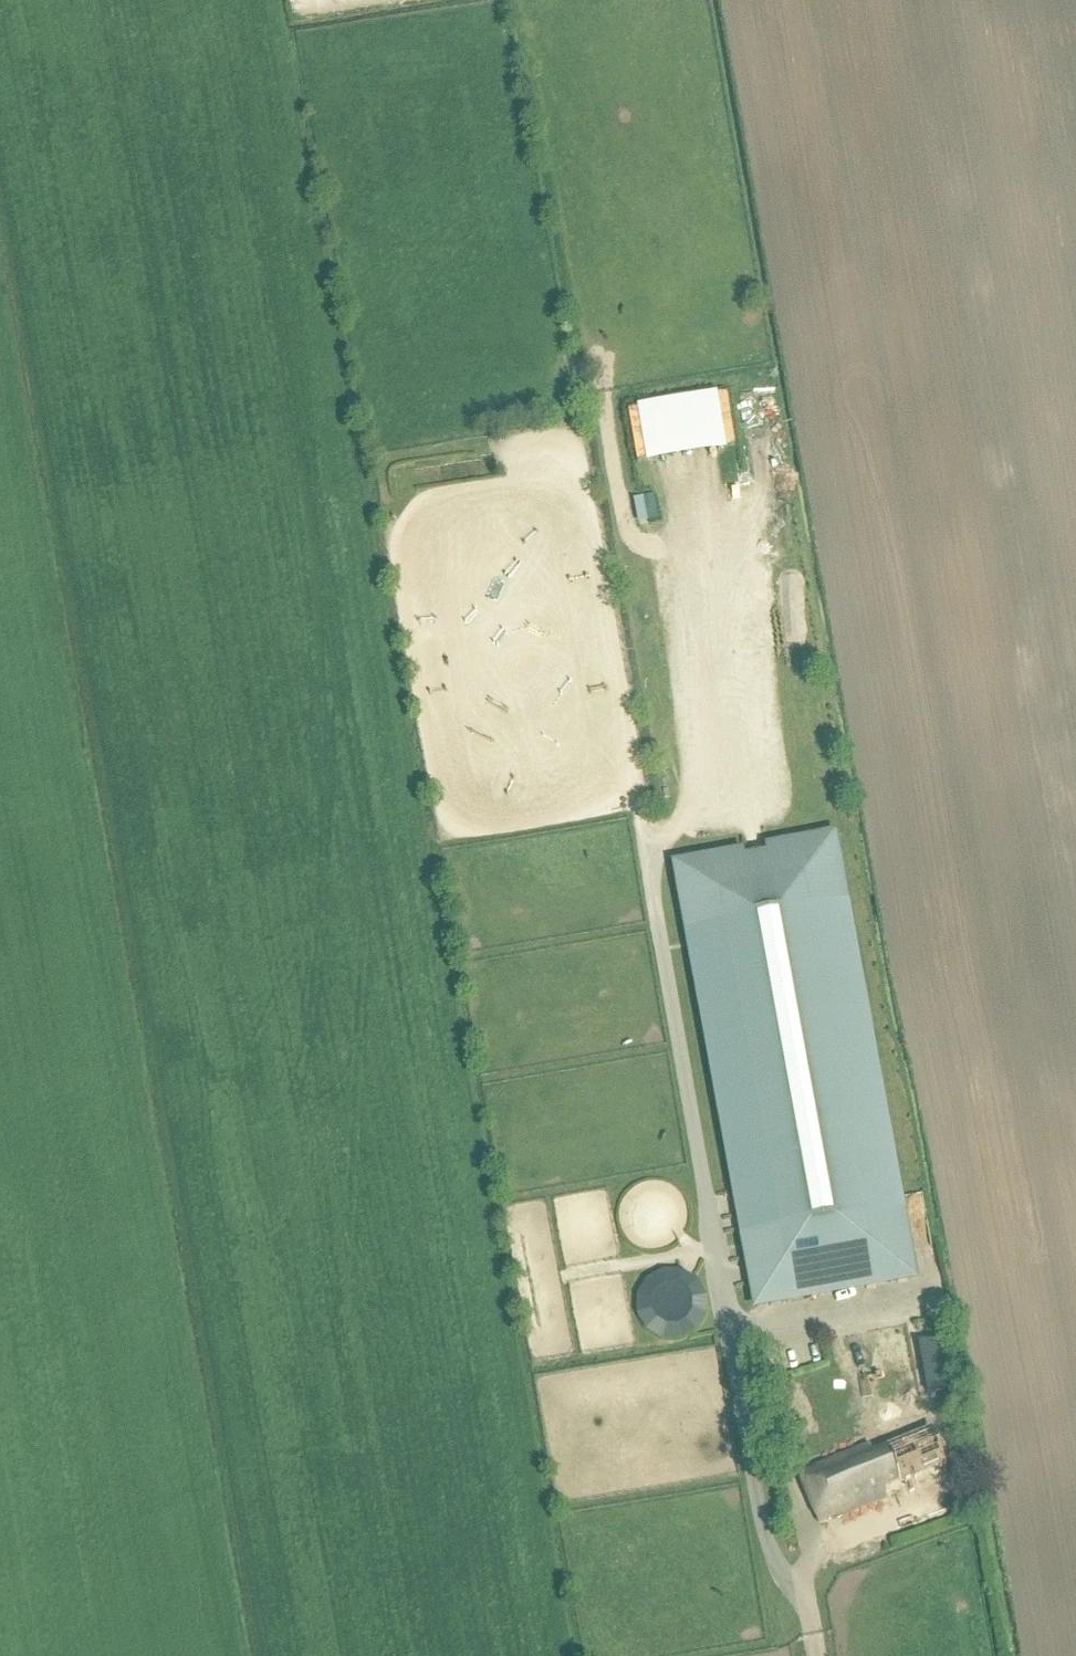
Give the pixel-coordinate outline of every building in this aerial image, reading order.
[(829,843),(680,871),(759,1303),(908,1276),(829,843)] [(744,1230),(736,1230),(738,1257),(746,1257),(744,1230)] [(918,1475),(941,1465),(928,1432),(886,1449),(883,1440),(838,1458),(821,1465),(821,1466),(799,1475),(818,1524),(838,1516),(840,1518),(905,1493),(902,1486),(919,1479),(918,1475)]
